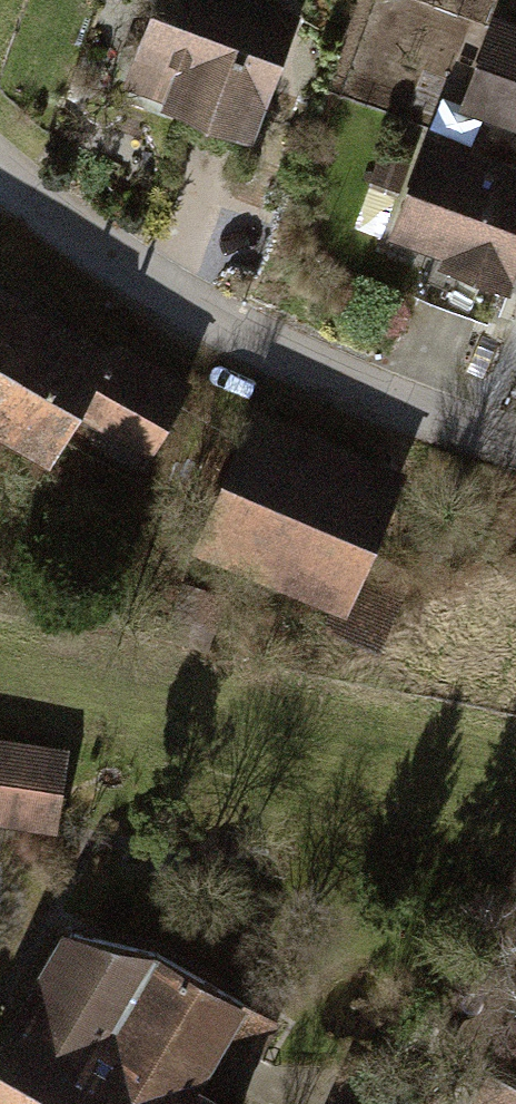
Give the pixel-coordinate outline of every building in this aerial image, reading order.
[(167,74),(228,96),(215,130),(284,155),(331,29),(277,9),(280,0),(194,0),(167,74)] [(496,23),(467,107),(515,124),(515,30),(496,23)] [(428,144),(396,237),(510,275),(515,256),(515,174),(428,144)] [(150,482),(203,368),(0,275),(0,413),(150,482)] [(269,425),(215,553),(411,636),(466,507),(269,425)] [(0,734),(0,823),(57,831),(69,744),(0,734)] [(0,1054),(0,1103),(222,1103),(264,1031),(75,923),(0,1054)]
